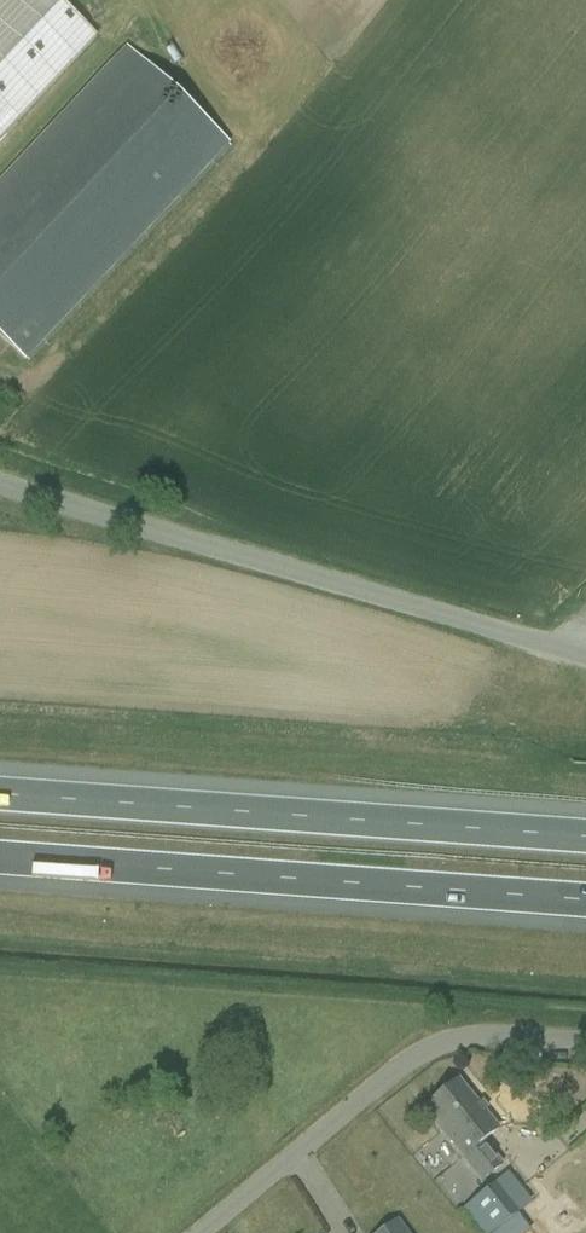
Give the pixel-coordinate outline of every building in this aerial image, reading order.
[(105,31),(71,0),(0,0),(0,147),(105,31)] [(0,183),(0,325),(36,358),(239,138),(133,40),(0,183)] [(445,1129),(465,1154),(460,1158),(481,1184),(504,1165),(483,1139),(497,1128),(459,1081),(426,1107),(445,1129)] [(494,1182),(462,1207),(482,1232),(516,1232),(520,1230),(512,1218),(519,1213),(494,1182)] [(398,1219),(379,1232),(408,1232),(398,1219)]
